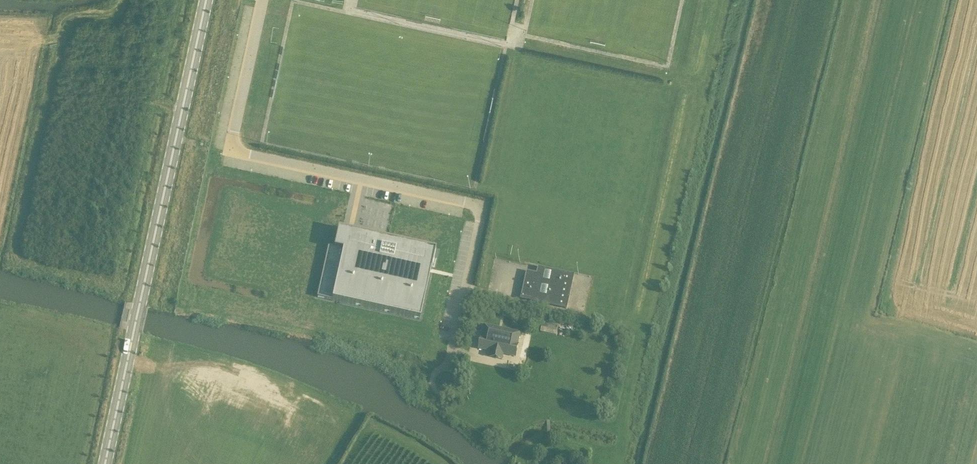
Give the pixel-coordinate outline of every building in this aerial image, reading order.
[(342,232),(337,231),(333,249),(327,247),(315,301),(420,323),(431,273),(432,269),(435,252),(386,241),(342,232)] [(538,275),(527,272),(522,299),(567,309),(574,276),(558,272),(556,284),(537,280),(538,275)] [(544,321),(541,333),(556,336),(559,325),(544,321)] [(520,345),(519,344),(521,333),(486,326),(483,337),(480,349),(493,352),(505,355),(505,354),(517,356),(520,345)]
